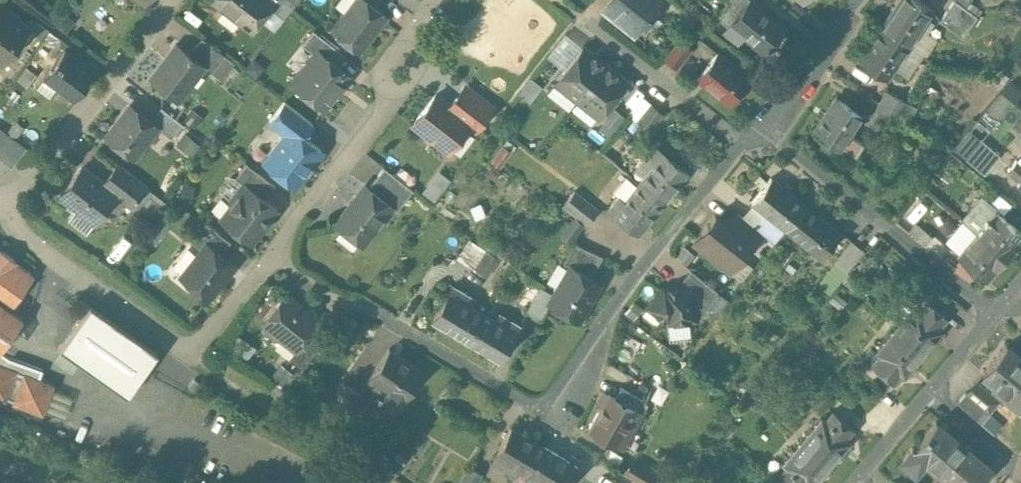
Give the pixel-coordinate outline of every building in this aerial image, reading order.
[(252,30),(271,5),(285,16),(291,9),(280,0),(275,0),(274,2),(272,0),(213,0),(252,30)] [(291,9),(298,0),(280,0),(291,9)] [(346,13),(340,13),(333,22),(335,27),(333,30),(359,50),(386,15),(366,0),(356,0),(346,13)] [(606,11),(631,31),(639,21),(641,23),(653,9),(647,4),(651,0),(614,0),(606,11)] [(728,0),(715,15),(730,27),(726,33),(741,44),(742,43),(738,40),(743,33),(764,51),(785,25),(754,0),(727,0),(728,0)] [(883,26),(909,43),(910,43),(932,9),(918,0),(899,0),(883,26)] [(978,17),(955,0),(940,21),(963,37),(978,17)] [(0,3),(0,63),(3,65),(30,27),(11,13),(12,12),(0,3)] [(909,43),(883,26),(861,60),(887,77),(909,43)] [(342,52),(314,30),(303,44),(315,54),(318,51),(333,63),(342,52)] [(583,46),(566,33),(548,56),(564,70),(583,46)] [(224,54),(202,37),(189,53),(204,65),(203,66),(211,72),(224,54)] [(680,38),(664,58),(677,69),(693,49),(680,38)] [(177,44),(151,77),(162,86),(168,86),(180,95),(203,66),(204,65),(189,53),(177,44)] [(564,70),(557,78),(565,85),(566,90),(577,99),(605,63),(583,46),(564,70)] [(93,71),(65,50),(39,84),(51,93),(58,84),(74,96),(93,71)] [(315,54),(301,73),(297,73),(293,79),(293,86),(299,90),(302,90),(324,107),(335,94),(333,92),(347,74),(333,63),(318,51),(315,54)] [(747,77),(717,53),(698,77),(728,101),(747,77)] [(34,56),(12,85),(20,91),(43,62),(34,56)] [(605,63),(577,99),(587,108),(593,107),(601,113),(627,81),(605,63)] [(491,108),(464,87),(454,100),(481,121),(491,108)] [(907,103),(887,92),(881,103),(901,114),(907,103)] [(450,105),(436,94),(413,123),(424,132),(427,139),(434,140),(448,151),(470,122),(476,127),(481,121),(454,100),(450,105)] [(661,113),(642,97),(629,114),(638,121),(637,122),(648,130),(661,113)] [(862,114),(836,97),(813,131),(839,148),(848,135),(862,114)] [(285,102),(270,121),(287,134),(292,127),(303,136),(313,124),(285,102)] [(901,114),(881,103),(875,115),(895,126),(901,114)] [(130,104),(106,136),(116,144),(125,143),(136,152),(157,126),(157,125),(150,120),(130,104)] [(183,124),(161,106),(150,120),(157,125),(157,126),(171,138),(183,124)] [(614,107),(599,127),(610,134),(624,114),(614,107)] [(287,134),(265,162),(295,186),(322,151),(303,136),(292,127),(287,134)] [(0,139),(0,159),(1,160),(15,140),(5,133),(0,139)] [(862,143),(848,135),(839,148),(852,157),(862,143)] [(15,140),(1,160),(12,167),(26,148),(15,140)] [(982,140),(966,158),(985,174),(1000,155),(982,140)] [(503,144),(491,161),(500,167),(512,150),(503,144)] [(688,171),(657,147),(647,159),(652,164),(638,181),(639,182),(663,202),(664,202),(688,171)] [(1016,159),(1008,169),(1020,180),(1018,184),(1020,186),(1020,163),(1016,159)] [(275,185),(246,163),(235,177),(244,184),(244,183),(264,199),(275,185)] [(146,186),(117,164),(103,183),(117,193),(116,194),(130,205),(146,186)] [(82,166),(60,195),(77,208),(69,218),(86,232),(116,194),(117,193),(103,183),(82,166)] [(413,189),(384,167),(368,187),(392,206),(396,210),(413,189)] [(424,190),(435,198),(451,178),(440,169),(424,190)] [(804,204),(771,177),(752,201),(766,212),(785,228),(804,204)] [(663,202),(639,182),(624,201),(619,197),(609,208),(639,232),(663,202)] [(244,184),(231,201),(231,205),(221,218),(252,242),(277,209),(264,199),(244,183),(244,184)] [(365,185),(336,223),(363,244),(392,206),(368,187),(365,185)] [(597,210),(574,191),(564,204),(587,222),(597,210)] [(982,198),(963,220),(960,217),(960,218),(977,232),(1005,256),(1020,237),(1020,231),(996,210),(995,210),(982,198)] [(839,232),(804,204),(785,228),(820,255),(839,232)] [(756,226),(738,211),(727,224),(750,242),(760,229),(756,226)] [(766,212),(756,226),(760,229),(774,241),(785,228),(766,212)] [(715,214),(693,241),(714,257),(713,260),(720,266),(723,265),(727,268),(737,255),(740,258),(751,244),(750,242),(727,224),(715,214)] [(156,242),(169,224),(160,218),(148,236),(156,242)] [(205,222),(191,241),(202,249),(207,243),(221,254),(231,242),(205,222)] [(931,236),(914,222),(907,231),(923,245),(931,236)] [(119,256),(131,242),(118,230),(106,244),(119,256)] [(1005,256),(977,232),(957,254),(987,278),(987,279),(988,277),(1005,256)] [(849,239),(831,262),(833,263),(821,278),(833,288),(863,250),(849,239)] [(602,255),(574,242),(564,261),(571,265),(571,264),(591,276),(602,255)] [(202,249),(181,276),(195,287),(195,292),(202,296),(207,296),(208,298),(234,265),(221,254),(207,243),(202,249)] [(23,317),(11,308),(34,275),(16,262),(17,260),(0,248),(0,350),(23,317)] [(498,257),(487,250),(476,268),(487,275),(498,257)] [(730,272),(735,279),(752,267),(748,260),(730,272)] [(554,294),(549,303),(578,319),(600,281),(591,276),(571,264),(571,265),(554,294)] [(719,291),(691,269),(682,280),(707,306),(716,313),(727,299),(718,292),(719,291)] [(683,285),(663,287),(649,306),(667,321),(670,320),(675,324),(678,324),(681,319),(695,318),(695,308),(707,306),(682,280),(683,285)] [(482,311),(471,304),(475,298),(453,285),(432,319),(466,339),(482,311)] [(540,286),(526,311),(540,319),(549,303),(554,294),(540,286)] [(285,294),(263,323),(266,325),(267,330),(277,337),(282,337),(297,349),(297,350),(312,331),(320,321),(285,294)] [(948,317),(926,298),(918,308),(914,305),(895,328),(924,353),(943,329),(940,326),(948,317)] [(91,305),(60,348),(128,395),(158,352),(91,305)] [(494,318),(482,311),(466,339),(499,359),(519,325),(497,312),(494,318)] [(356,321),(346,314),(326,341),(336,348),(356,321)] [(895,328),(876,351),(879,354),(871,363),(893,382),(901,373),(905,376),(924,353),(895,328)] [(312,331),(297,350),(297,349),(289,359),(302,369),(325,341),(312,331)] [(983,373),(995,383),(991,387),(1003,397),(1007,393),(1020,376),(1020,356),(1007,344),(983,373)] [(422,371),(390,349),(369,381),(387,393),(384,398),(397,407),(422,371)] [(0,351),(0,397),(43,413),(54,383),(39,378),(42,369),(9,357),(0,351)] [(1007,393),(1020,405),(1020,376),(1007,393)] [(365,398),(342,381),(329,400),(351,417),(365,398)] [(648,402),(620,386),(615,397),(642,412),(648,402)] [(986,408),(967,392),(958,402),(977,419),(986,408)] [(615,397),(608,393),(589,427),(617,443),(629,422),(635,425),(642,412),(615,397)] [(833,410),(825,419),(821,416),(802,440),(831,464),(850,441),(847,438),(855,428),(833,410)] [(963,444),(936,421),(914,447),(912,446),(901,459),(914,471),(925,459),(940,471),(963,444)] [(545,446),(512,427),(493,460),(505,467),(509,461),(529,473),(545,446)] [(802,440),(783,462),(786,465),(778,475),(787,482),(815,482),(831,464),(802,440)] [(963,444),(940,471),(932,481),(934,482),(977,482),(991,467),(963,444)] [(545,446),(529,473),(546,482),(567,482),(577,465),(545,446)] [(633,458),(625,472),(643,482),(656,482),(660,475),(633,458)] [(461,482),(476,482),(481,474),(470,468),(461,482)]
